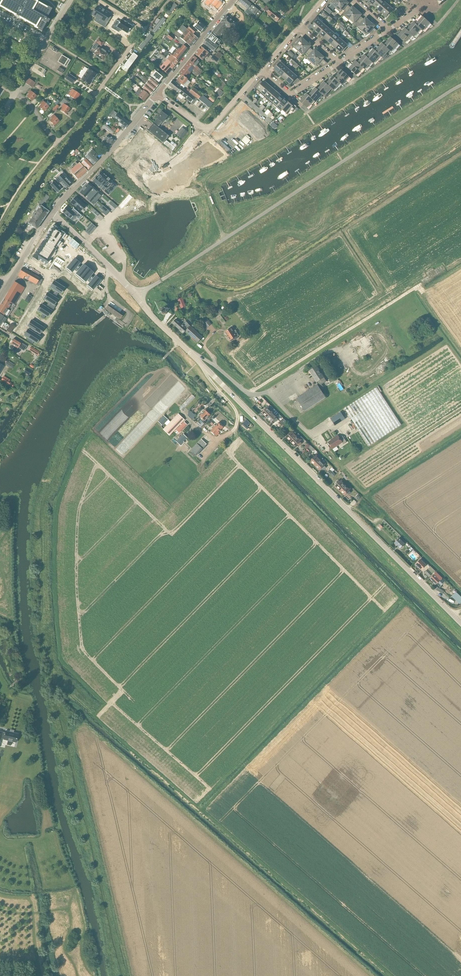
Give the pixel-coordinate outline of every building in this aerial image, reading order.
[(5,9),(5,8),(8,9),(7,10),(16,15),(15,15),(16,15),(19,16),(19,17),(27,21),(28,21),(31,22),(30,23),(38,27),(37,29),(41,31),(47,22),(48,23),(50,20),(47,18),(52,9),(48,6),(47,8),(39,3),(39,4),(36,3),(36,2),(34,0),(0,0),(0,6),(5,9)] [(204,3),(214,12),(214,11),(213,11),(215,9),(217,10),(222,3),(218,0),(207,0),(204,3)] [(239,1),(247,8),(255,15),(259,10),(247,0),(240,0),(239,1)] [(343,0),(331,0),(329,3),(336,8),(343,0)] [(349,6),(347,4),(348,3),(346,1),(345,1),(344,0),(343,0),(336,8),(340,12),(343,9),(345,11),(349,6)] [(374,5),(378,9),(384,2),(385,1),(385,0),(378,0),(374,5)] [(384,2),(378,9),(382,13),(388,5),(384,2)] [(177,5),(173,3),(165,13),(169,16),(177,5)] [(388,5),(382,13),(386,16),(392,9),(388,5)] [(94,12),(92,15),(99,19),(97,22),(101,25),(105,27),(105,28),(111,17),(108,15),(109,13),(98,6),(95,11),(94,11),(94,12)] [(283,15),(286,12),(279,6),(277,10),(283,15)] [(350,19),(357,11),(355,9),(352,7),(351,8),(349,6),(345,11),(342,14),(349,20),(350,19)] [(277,21),(281,16),(270,8),(266,12),(277,21)] [(355,26),(362,18),(360,16),(361,15),(359,12),(358,13),(357,11),(350,19),(354,22),(353,24),(355,26)] [(230,30),(235,24),(236,23),(226,15),(212,32),(219,38),(227,28),(230,30)] [(316,30),(322,23),(318,20),(320,19),(317,16),(310,24),(313,26),(312,27),(316,30)] [(419,17),(417,18),(420,21),(427,27),(430,23),(429,22),(422,16),(420,18),(419,17)] [(166,19),(163,17),(152,31),(155,34),(166,19)] [(362,31),(370,22),(368,21),(368,20),(365,18),(364,19),(362,18),(355,26),(362,31)] [(423,31),(427,27),(417,18),(415,20),(416,21),(414,23),(423,31)] [(116,20),(111,27),(119,32),(120,29),(127,33),(132,26),(128,24),(128,23),(125,21),(125,22),(121,19),(119,22),(116,20)] [(195,23),(193,26),(194,27),(201,32),(205,26),(199,21),(196,24),(195,23)] [(370,22),(362,31),(366,35),(369,32),(371,34),(377,30),(373,27),(374,26),(372,24),(371,24),(370,22)] [(410,23),(408,24),(418,33),(421,29),(414,23),(413,22),(412,24),(410,23)] [(326,27),(322,23),(316,30),(320,34),(326,27)] [(414,37),(418,33),(408,24),(406,26),(407,27),(406,29),(414,37)] [(182,25),(179,30),(183,33),(182,35),(180,37),(186,43),(191,47),(193,44),(191,43),(188,40),(189,39),(193,34),(187,29),(182,25)] [(190,25),(187,29),(193,34),(196,31),(193,28),(190,25)] [(330,30),(332,29),(327,25),(326,27),(320,34),(324,38),(330,30)] [(401,29),(399,30),(409,39),(412,35),(406,29),(405,28),(403,30),(401,29)] [(334,34),(330,30),(324,38),(328,41),(334,34)] [(405,43),(409,39),(399,30),(397,32),(399,33),(397,35),(405,43)] [(211,33),(207,38),(214,44),(215,43),(218,46),(219,47),(221,45),(222,43),(220,41),(218,39),(211,33)] [(152,36),(149,34),(138,47),(141,50),(152,36)] [(189,39),(188,40),(191,43),(193,44),(198,38),(193,34),(189,39)] [(332,45),(338,37),(334,34),(328,41),(332,45)] [(99,37),(95,42),(101,46),(105,42),(99,37)] [(298,51),(306,42),(304,41),(304,40),(302,38),(300,39),(298,37),(291,45),(298,51)] [(338,37),(332,45),(336,48),(342,41),(338,37)] [(387,38),(385,40),(395,48),(399,44),(398,43),(392,39),(392,38),(391,37),(389,39),(387,38)] [(205,40),(203,43),(213,52),(218,46),(215,43),(214,44),(207,38),(206,38),(205,40)] [(342,41),(336,48),(340,52),(342,50),(344,52),(350,48),(346,45),(348,43),(344,40),(342,41)] [(392,52),(395,48),(385,40),(383,41),(385,42),(383,44),(390,50),(392,52)] [(306,42),(298,51),(302,55),(304,54),(304,53),(306,55),(311,49),(309,47),(311,46),(308,44),(306,42)] [(101,50),(97,47),(98,45),(95,43),(92,48),(95,50),(93,53),(102,60),(107,54),(105,53),(105,52),(102,49),(101,50)] [(379,44),(377,45),(386,54),(390,50),(383,44),(382,43),(380,45),(379,44)] [(177,47),(171,54),(178,60),(184,53),(183,53),(187,48),(183,45),(180,48),(178,46),(177,47)] [(383,58),(386,54),(377,45),(375,47),(376,48),(374,50),(381,56),(383,58)] [(208,57),(209,55),(210,54),(200,46),(194,54),(202,60),(206,56),(208,57)] [(311,49),(306,55),(308,57),(306,59),(311,63),(319,54),(317,52),(315,49),(314,51),(311,49)] [(370,50),(368,51),(377,60),(381,56),(374,50),(373,49),(371,51),(370,50)] [(374,63),(377,60),(368,51),(366,53),(367,54),(365,56),(372,62),(374,63)] [(123,65),(121,68),(126,72),(129,69),(128,69),(138,56),(133,53),(124,65),(123,65)] [(171,55),(167,59),(175,65),(177,63),(178,62),(179,62),(179,61),(178,60),(171,54),(171,55)] [(319,54),(311,63),(315,67),(318,64),(322,67),(328,63),(322,59),(324,57),(321,55),(319,54)] [(66,67),(70,60),(62,55),(58,62),(66,67)] [(188,62),(187,62),(201,73),(202,71),(199,68),(196,66),(198,62),(199,62),(200,61),(193,55),(188,62)] [(361,56),(359,57),(369,66),(372,62),(365,56),(364,55),(362,57),(361,56)] [(365,69),(369,66),(359,57),(357,58),(358,59),(356,62),(365,69)] [(167,74),(175,65),(167,59),(164,63),(160,68),(167,74)] [(285,66),(284,66),(281,63),(282,61),(279,59),(273,66),(275,68),(274,69),(278,73),(285,66)] [(352,62),(350,63),(360,71),(363,68),(356,62),(356,61),(354,63),(352,62)] [(179,73),(180,74),(181,74),(181,75),(186,79),(186,78),(190,74),(189,74),(192,70),(196,73),(199,75),(201,74),(201,73),(187,62),(179,73)] [(356,75),(360,71),(350,63),(348,64),(349,65),(347,68),(356,75)] [(289,70),(290,68),(286,65),(284,66),(285,66),(278,73),(282,77),(289,70)] [(90,85),(91,83),(96,75),(96,74),(88,69),(85,74),(81,79),(90,85)] [(293,73),(292,73),(289,70),(282,77),(286,80),(293,73)] [(338,71),(336,72),(346,81),(349,77),(348,76),(343,71),(342,70),(340,72),(338,71)] [(151,76),(150,76),(158,82),(162,77),(155,71),(151,76)] [(293,73),(286,80),(290,84),(292,82),(295,85),(301,81),(297,77),(298,76),(294,72),(292,73),(293,73)] [(343,84),(346,81),(336,72),(334,74),(335,75),(334,77),(343,84)] [(72,84),(76,79),(69,74),(68,75),(66,79),(72,84)] [(177,81),(175,83),(177,84),(179,86),(181,84),(182,85),(183,85),(187,80),(187,79),(186,78),(186,79),(181,75),(177,80),(176,80),(177,81)] [(329,77),(327,78),(337,86),(340,83),(334,77),(333,76),(331,78),(329,77)] [(32,88),(36,83),(29,78),(26,83),(32,88)] [(148,81),(156,88),(159,84),(151,78),(148,81)] [(222,91),(227,85),(223,82),(219,78),(216,81),(221,85),(219,88),(222,91)] [(334,90),(337,86),(327,78),(325,79),(327,80),(325,83),(332,89),(334,90)] [(172,80),(168,85),(169,85),(177,92),(193,104),(198,99),(209,108),(213,104),(205,97),(202,95),(198,91),(193,87),(190,90),(189,92),(188,92),(186,90),(181,86),(181,87),(180,87),(179,86),(177,84),(175,83),(172,81),(172,80)] [(261,93),(268,84),(268,83),(267,84),(267,83),(264,81),(263,82),(261,80),(254,88),(261,93)] [(153,91),(156,88),(148,81),(145,85),(153,91)] [(321,83),(319,84),(328,92),(332,89),(325,83),(324,82),(323,83),(322,84),(321,83)] [(265,97),(273,88),(272,87),(271,87),(271,86),(268,84),(261,93),(265,97)] [(325,96),(328,92),(319,84),(317,85),(318,86),(316,88),(323,94),(325,96)] [(150,95),(153,91),(145,85),(142,88),(150,95)] [(139,88),(135,93),(136,95),(138,96),(143,100),(144,101),(149,96),(143,90),(142,90),(139,88)] [(269,100),(277,91),(276,91),(275,91),(275,90),(273,88),(265,97),(269,100)] [(312,88),(310,90),(320,98),(323,94),(316,88),(315,88),(314,89),(313,90),(312,88)] [(76,100),(80,94),(72,89),(70,92),(72,94),(71,97),(76,100)] [(32,100),(36,95),(30,90),(28,93),(29,94),(27,97),(32,100)] [(309,92),(307,94),(314,100),(314,101),(316,102),(320,98),(310,90),(308,91),(309,92)] [(277,91),(269,100),(273,104),(281,95),(280,94),(279,95),(279,94),(277,91)] [(303,94),(301,96),(311,104),(314,101),(314,100),(307,94),(306,93),(305,96),(303,94)] [(277,108),(285,99),(284,98),(283,97),(281,95),(273,104),(277,108)] [(307,108),(311,104),(301,96),(299,97),(300,98),(298,100),(307,108)] [(282,110),(289,102),(288,101),(288,102),(287,101),(285,99),(277,108),(281,111),(282,110)] [(44,111),(49,106),(43,101),(40,103),(42,105),(39,107),(44,111)] [(282,110),(286,114),(290,109),(292,111),(296,107),(294,104),(292,105),(290,104),(289,103),(290,103),(289,102),(282,110)] [(66,114),(70,108),(64,104),(62,107),(63,108),(61,110),(66,114)] [(163,143),(169,136),(158,127),(167,116),(161,111),(156,117),(157,118),(153,123),(147,130),(163,143)] [(125,129),(129,123),(115,112),(111,116),(122,125),(121,126),(125,129)] [(54,125),(59,120),(54,114),(52,117),(52,118),(50,120),(54,125)] [(185,130),(179,137),(182,139),(187,132),(185,130)] [(139,135),(138,137),(150,146),(153,141),(141,132),(141,133),(140,132),(139,134),(139,135)] [(246,145),(250,141),(249,139),(250,138),(247,135),(241,141),(246,145)] [(108,149),(114,141),(107,136),(101,143),(108,149)] [(136,137),(132,142),(144,151),(147,146),(136,137)] [(172,151),(175,147),(166,141),(163,144),(172,151)] [(203,147),(202,147),(218,158),(219,159),(224,156),(223,155),(223,154),(207,143),(204,148),(203,147)] [(125,146),(123,150),(125,151),(135,159),(139,155),(128,146),(127,148),(125,146)] [(198,150),(198,151),(212,161),(214,162),(218,158),(202,147),(199,151),(198,150)] [(93,164),(98,160),(95,157),(98,155),(92,150),(85,157),(93,164)] [(121,150),(117,155),(129,164),(133,159),(121,150)] [(193,154),(207,164),(208,165),(212,161),(198,151),(195,155),(193,154)] [(189,158),(201,167),(202,168),(207,164),(193,154),(190,159),(189,158)] [(117,155),(114,159),(126,168),(129,164),(117,155)] [(82,163),(81,164),(88,170),(93,165),(86,159),(86,158),(82,163)] [(189,158),(185,163),(195,170),(196,170),(201,167),(189,158)] [(83,167),(79,162),(77,164),(72,168),(70,170),(73,175),(78,179),(87,171),(83,166),(83,167)] [(110,162),(105,168),(115,177),(118,173),(122,175),(123,174),(125,176),(127,173),(116,165),(115,166),(110,162)] [(175,168),(175,169),(190,179),(193,175),(180,165),(179,165),(180,165),(177,169),(175,168)] [(172,173),(185,183),(188,179),(190,180),(190,179),(175,169),(172,173)] [(97,175),(97,176),(107,186),(112,181),(101,171),(100,172),(99,172),(97,174),(97,175)] [(62,174),(57,178),(60,182),(67,189),(67,190),(72,184),(64,176),(62,174)] [(156,176),(172,188),(176,184),(162,174),(159,178),(156,176)] [(93,180),(92,181),(103,191),(107,186),(97,176),(96,177),(95,176),(93,179),(93,180)] [(150,179),(166,191),(169,187),(172,189),(172,188),(156,176),(153,181),(150,179)] [(150,179),(146,184),(160,194),(163,189),(166,191),(150,179)] [(54,182),(51,185),(58,192),(61,188),(54,182)] [(87,183),(83,188),(94,198),(98,193),(87,183)] [(143,185),(140,189),(148,195),(151,191),(143,185)] [(83,188),(79,192),(90,202),(94,198),(83,188)] [(37,229),(49,211),(44,208),(46,206),(44,205),(50,197),(45,194),(38,204),(40,205),(28,223),(28,224),(25,228),(30,232),(34,227),(37,229)] [(75,197),(70,203),(81,212),(86,206),(75,197)] [(111,201),(109,203),(115,209),(117,206),(111,201)] [(66,206),(61,212),(70,220),(74,216),(78,220),(82,216),(73,209),(71,211),(66,206)] [(92,224),(85,231),(89,235),(96,227),(92,224)] [(53,225),(33,257),(37,259),(38,260),(38,259),(46,264),(49,259),(49,258),(55,248),(56,249),(66,233),(57,228),(58,227),(53,225)] [(74,258),(65,269),(70,273),(74,269),(76,271),(80,267),(78,265),(79,263),(74,258)] [(83,264),(74,275),(79,279),(88,268),(83,264)] [(22,268),(18,276),(23,279),(25,276),(25,278),(26,279),(36,285),(36,284),(39,286),(42,280),(40,279),(40,278),(23,268),(22,268)] [(88,268),(79,279),(84,283),(90,275),(93,272),(88,268)] [(91,276),(87,281),(90,283),(86,287),(92,291),(100,280),(95,276),(94,278),(91,276)] [(0,305),(0,312),(4,314),(9,306),(10,305),(11,303),(14,304),(24,287),(14,281),(4,298),(1,303),(0,305)] [(54,281),(50,287),(55,290),(53,293),(56,296),(59,292),(60,293),(64,288),(54,281)] [(47,293),(44,298),(49,302),(47,305),(53,309),(55,307),(56,306),(56,305),(54,304),(57,300),(58,299),(57,299),(47,293)] [(181,308),(186,307),(182,297),(177,299),(181,308)] [(160,310),(160,311),(160,312),(160,313),(161,313),(161,314),(162,314),(162,315),(163,315),(164,315),(165,315),(165,314),(166,314),(167,314),(167,313),(168,312),(168,311),(168,310),(171,308),(173,305),(171,303),(169,305),(166,307),(165,307),(164,307),(163,307),(162,307),(162,308),(161,308),(161,309),(160,309),(160,310)] [(41,304),(37,310),(43,313),(40,317),(44,319),(46,315),(48,316),(51,311),(41,304)] [(108,304),(105,309),(110,312),(117,317),(120,319),(123,314),(109,304),(108,304)] [(176,319),(172,323),(177,327),(184,333),(186,331),(198,342),(203,337),(190,326),(189,324),(186,321),(185,321),(182,324),(177,320),(176,319)] [(208,319),(203,323),(207,328),(212,324),(211,324),(208,319)] [(31,320),(28,326),(32,329),(31,331),(35,334),(36,331),(40,333),(43,328),(31,320)] [(232,327),(225,332),(230,340),(231,341),(235,339),(236,339),(237,337),(239,336),(237,331),(235,330),(234,331),(232,327)] [(28,329),(24,335),(29,338),(27,341),(30,343),(32,340),(36,343),(40,337),(35,334),(31,331),(28,329)] [(10,345),(9,346),(10,347),(10,348),(15,351),(17,348),(18,348),(18,347),(24,351),(24,350),(27,346),(23,344),(21,342),(14,338),(13,340),(11,340),(10,342),(11,343),(11,344),(12,344),(11,345),(10,345)] [(4,351),(1,356),(3,357),(2,359),(7,361),(11,355),(4,351)] [(323,387),(321,384),(326,381),(317,366),(309,371),(318,385),(317,385),(297,398),(305,411),(326,397),(320,389),(323,387)] [(361,397),(344,408),(369,445),(373,443),(401,424),(377,387),(361,397)] [(191,395),(180,407),(183,410),(195,398),(191,395)] [(268,406),(262,413),(267,417),(269,415),(272,412),(272,411),(274,410),(270,406),(269,407),(268,406)] [(269,415),(267,417),(271,422),(272,422),(274,424),(278,419),(276,418),(278,416),(277,415),(279,413),(274,409),(274,410),(272,411),(272,412),(269,415)] [(200,419),(196,424),(200,428),(205,423),(207,422),(205,420),(210,415),(210,414),(208,412),(206,410),(201,416),(199,418),(200,419)] [(338,425),(343,422),(342,421),(345,419),(341,412),(330,418),(335,425),(337,424),(338,425)] [(170,435),(184,420),(178,414),(171,422),(168,420),(165,423),(167,426),(164,429),(170,435)] [(162,425),(168,419),(164,416),(158,421),(162,425)] [(184,421),(176,430),(179,433),(187,424),(184,421)] [(214,429),(212,431),(217,436),(220,433),(219,432),(223,427),(219,423),(213,428),(214,429)] [(292,430),(286,437),(291,441),(296,436),(293,432),(293,431),(292,430)] [(296,436),(291,441),(296,446),(297,444),(300,442),(302,440),(302,439),(303,438),(298,433),(296,436)] [(177,441),(176,441),(177,442),(180,445),(184,441),(187,438),(183,434),(177,441)] [(339,437),(338,435),(328,442),(332,449),(342,442),(343,444),(347,442),(342,436),(339,437)] [(195,456),(207,444),(202,439),(190,451),(191,452),(190,454),(193,457),(195,455),(195,456)] [(308,451),(305,453),(306,455),(309,452),(308,452),(311,450),(315,454),(317,452),(318,452),(315,450),(315,449),(311,445),(308,448),(306,450),(308,451)] [(316,454),(310,461),(315,465),(320,460),(317,456),(317,455),(316,454)] [(320,460),(315,465),(320,470),(321,468),(323,470),(326,467),(324,466),(326,464),(325,463),(324,463),(320,460)] [(337,483),(335,486),(340,491),(346,485),(342,481),(343,481),(341,479),(340,481),(337,483)] [(346,485),(340,491),(344,496),(347,493),(349,494),(351,492),(349,491),(351,489),(350,488),(349,488),(346,485)] [(400,548),(405,544),(399,538),(394,542),(400,548)] [(425,564),(420,559),(416,564),(421,569),(426,565),(426,564),(426,563),(425,564)] [(428,569),(424,572),(429,577),(432,574),(428,569)] [(434,574),(430,578),(434,582),(432,583),(434,585),(436,584),(437,583),(440,580),(442,578),(436,572),(434,574)] [(452,596),(460,604),(460,602),(460,596),(456,592),(452,596)] [(1,738),(4,739),(3,739),(8,741),(11,741),(12,742),(15,742),(16,743),(17,741),(18,736),(19,733),(13,732),(9,731),(6,730),(5,732),(3,732),(0,731),(0,745),(1,738)]
